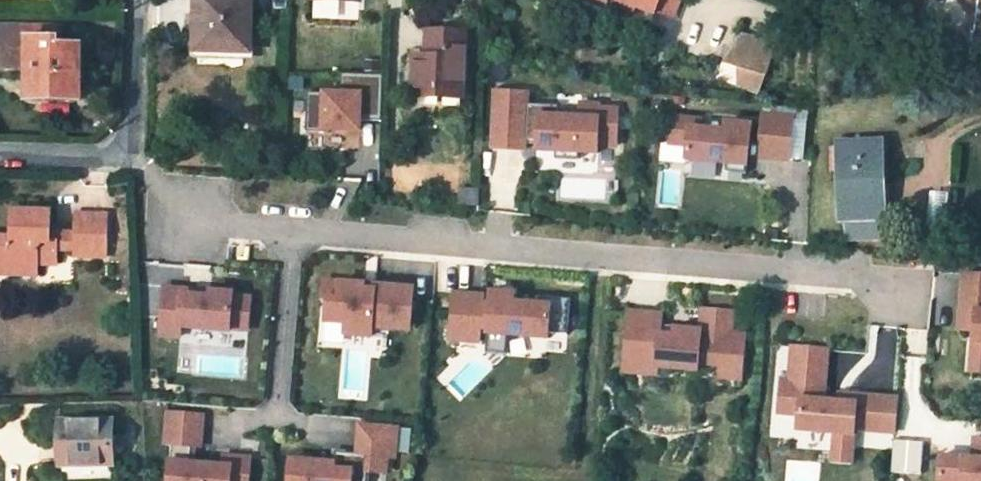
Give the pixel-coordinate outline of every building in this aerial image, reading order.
[(223,48),(223,51),(249,52),(250,0),(197,0),(196,47),(223,48)] [(583,0),(604,8),(607,0),(583,0)] [(618,0),(607,0),(604,8),(631,19),(636,7),(618,0)] [(636,7),(652,13),(657,0),(618,0),(636,7)] [(678,0),(659,0),(654,14),(671,20),(678,0)] [(0,30),(0,67),(28,68),(28,101),(81,101),(81,47),(60,47),(60,30),(0,30)] [(413,55),(412,98),(462,99),(464,32),(424,32),(423,56),(413,55)] [(764,74),(773,46),(739,36),(731,64),(742,67),(737,84),(759,91),(764,74)] [(307,92),(307,119),(306,131),(324,132),(324,128),(359,130),(360,120),(382,121),(383,75),(341,73),(340,93),(307,92)] [(525,140),(537,140),(536,150),(555,150),(555,158),(578,159),(579,151),(597,152),(597,144),(616,145),(617,108),(599,107),(599,104),(579,103),(579,116),(557,115),(558,100),(527,99),(527,87),(494,86),(492,148),(525,150),(525,140)] [(762,115),(762,118),(751,117),(750,124),(726,123),(725,131),(701,130),(701,120),(673,118),(671,148),(689,149),(688,162),(728,164),(728,172),(748,174),(750,145),(761,146),(760,157),(790,158),(792,116),(762,115)] [(836,147),(839,219),(848,219),(878,218),(884,218),(883,173),(879,174),(878,146),(836,147)] [(479,190),(459,189),(459,205),(479,206),(479,190)] [(55,231),(55,211),(16,210),(16,235),(0,235),(0,263),(9,264),(14,267),(14,274),(41,275),(41,264),(60,264),(61,249),(61,242),(54,242),(55,231)] [(108,258),(110,213),(79,212),(78,212),(77,231),(77,250),(77,257),(108,258)] [(849,239),(879,238),(878,218),(848,219),(849,239)] [(61,249),(77,250),(77,231),(55,231),(54,242),(61,242),(61,249)] [(0,263),(0,273),(14,274),(14,267),(9,264),(0,263)] [(963,274),(960,320),(975,322),(973,351),(972,372),(980,372),(980,275),(963,274)] [(338,299),(340,282),(324,281),(323,298),(327,298),(338,299)] [(346,324),(345,333),(371,336),(372,326),(411,330),(413,305),(414,289),(374,285),(374,290),(364,289),(364,284),(340,282),(338,299),(327,298),(325,322),(346,324)] [(230,329),(248,330),(250,297),(233,296),(233,293),(211,292),(196,291),(165,288),(161,335),(180,336),(181,327),(230,331),(230,329)] [(486,328),(486,332),(506,334),(546,337),(547,330),(567,331),(570,298),(544,296),(543,304),(514,302),(514,294),(491,292),(490,303),(482,303),(483,295),(454,293),(450,339),(479,342),(480,327),(486,328)] [(663,314),(630,311),(627,356),(658,359),(657,368),(699,371),(699,364),(722,366),(721,378),(742,379),(743,361),(746,334),(732,333),(734,312),(702,309),(700,330),(675,328),(675,335),(661,334),(663,314)] [(506,334),(486,332),(484,352),(505,354),(506,334)] [(658,359),(627,356),(625,372),(656,374),(657,368),(658,359)] [(823,400),(826,367),(791,364),(790,380),(782,380),(779,413),(800,415),(799,430),(835,433),(834,441),(833,461),(852,463),(853,443),(854,429),(894,432),(897,399),(849,395),(849,403),(823,400)] [(203,416),(168,413),(166,444),(172,444),(169,480),(248,480),(250,458),(224,456),(223,466),(190,463),(191,445),(201,446),(203,416)] [(398,421),(359,418),(357,447),(335,445),(334,458),(291,455),(289,480),(367,480),(368,467),(387,469),(388,453),(395,454),(398,421)] [(108,419),(58,420),(59,464),(109,464),(108,419)] [(975,439),(974,458),(941,456),(939,480),(980,480),(980,439),(975,439)]
